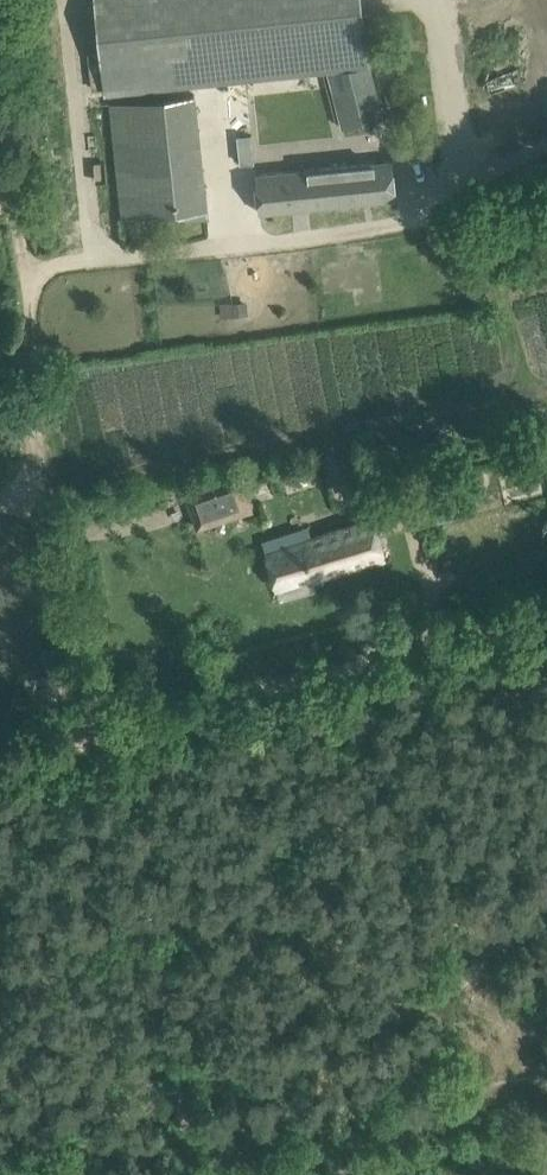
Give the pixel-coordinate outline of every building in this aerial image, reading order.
[(106,86),(368,63),(361,0),(96,0),(106,86)] [(372,74),(333,83),(344,127),(383,117),(377,94),(372,74)] [(393,148),(250,172),(258,209),(402,187),(393,148)] [(205,188),(120,197),(122,217),(181,211),(182,220),(206,217),(205,208),(207,208),(205,188)] [(250,312),(248,298),(221,300),(222,315),(250,312)] [(346,499),(368,491),(355,454),(333,462),(346,499)] [(188,492),(199,527),(251,509),(240,475),(188,492)] [(267,553),(277,586),(314,575),(316,579),(386,558),(374,516),(267,553)]
